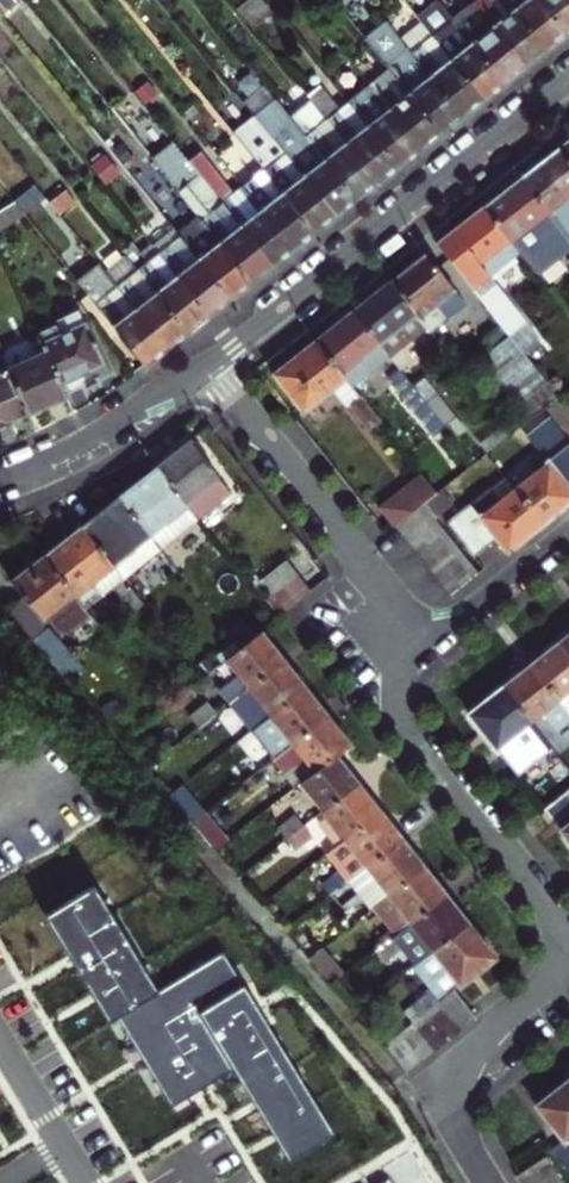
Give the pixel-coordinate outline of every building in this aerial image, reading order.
[(17,0),(0,0),(0,13),(17,0)] [(419,22),(481,98),(491,89),(502,81),(452,20),(436,0),(415,17),(419,22)] [(472,4),(522,65),(534,55),(543,48),(505,0),(469,0),(472,4)] [(543,48),(554,39),(564,31),(539,0),(505,0),(543,48)] [(564,31),(568,27),(568,0),(539,0),(564,31)] [(472,4),(452,20),(502,81),(513,72),(522,65),(472,4)] [(390,70),(439,131),(450,123),(459,115),(398,39),(383,21),(363,37),(390,70)] [(419,22),(398,39),(459,115),(471,105),(481,98),(419,22)] [(390,70),(368,86),(418,148),(428,139),(439,131),(390,70)] [(368,86),(347,104),(397,165),(407,156),(418,148),(368,86)] [(310,99),(314,104),(376,181),(386,173),(397,165),(347,104),(339,110),(321,89),(310,99)] [(256,119),(334,215),(344,206),(355,198),(293,121),(277,102),(256,119)] [(293,121),(355,198),(366,189),(376,181),(314,104),(293,121)] [(235,137),(263,171),(312,232),(324,223),(334,215),(256,119),(235,137)] [(568,169),(568,142),(556,153),(568,169)] [(200,220),(249,282),(261,272),(270,265),(188,162),(173,143),(151,160),(200,220)] [(199,152),(188,162),(270,265),(281,257),(290,250),(240,187),(232,193),(199,152)] [(556,153),(537,168),(517,184),(554,228),(561,237),(568,230),(568,169),(556,153)] [(240,187),(290,250),(300,242),(312,232),(263,171),(240,187)] [(554,228),(517,184),(503,196),(483,211),(511,244),(516,251),(534,273),(568,245),(561,237),(554,228)] [(22,212),(12,199),(0,209),(0,229),(22,212)] [(511,244),(483,211),(462,229),(436,250),(505,337),(521,325),(483,278),(516,251),(511,244)] [(200,220),(179,235),(230,298),(239,290),(249,282),(200,220)] [(179,235),(157,252),(208,315),(220,305),(230,298),(179,235)] [(125,253),(188,331),(198,323),(208,315),(157,252),(152,245),(143,253),(137,245),(125,253)] [(125,253),(104,270),(166,348),(178,339),(188,331),(125,253)] [(404,276),(391,287),(429,335),(461,309),(423,261),(404,276)] [(97,262),(76,279),(144,365),(157,355),(166,348),(104,270),(97,262)] [(391,366),(429,335),(391,287),(374,301),(353,317),(391,366)] [(332,334),(318,346),(356,394),(391,366),(353,317),(332,334)] [(521,325),(505,337),(506,338),(518,353),(534,341),(521,325)] [(46,359),(63,395),(84,385),(80,377),(87,373),(101,366),(82,326),(61,336),(57,327),(35,337),(46,359)] [(517,404),(542,384),(518,353),(506,338),(480,358),(517,404)] [(368,434),(380,424),(356,394),(318,346),(298,362),(275,381),(303,417),(335,392),(368,434)] [(46,359),(10,376),(29,417),(48,407),(65,399),(63,395),(46,359)] [(10,376),(0,381),(0,431),(10,426),(29,417),(10,376)] [(542,384),(517,404),(526,415),(551,394),(542,384)] [(431,434),(456,415),(434,387),(409,406),(431,434)] [(541,408),(566,439),(568,443),(568,397),(563,390),(541,408)] [(518,426),(544,457),(507,487),(537,523),(568,498),(568,489),(563,482),(568,477),(568,443),(566,439),(541,408),(518,426)] [(155,471),(196,522),(227,497),(186,446),(169,460),(155,471)] [(116,502),(157,553),(196,522),(155,471),(135,487),(116,502)] [(393,527),(396,525),(425,501),(435,493),(420,474),(378,508),(393,527)] [(537,523),(507,487),(498,474),(444,517),(474,554),(496,537),(505,550),(537,523)] [(435,493),(425,501),(435,514),(436,516),(455,501),(443,487),(435,493)] [(396,525),(406,536),(435,514),(425,501),(396,525)] [(77,533),(119,583),(157,553),(116,502),(94,519),(77,533)] [(406,536),(416,549),(445,527),(436,516),(435,514),(406,536)] [(416,549),(427,564),(456,540),(445,527),(416,549)] [(41,562),(74,602),(89,590),(99,602),(102,605),(123,588),(119,583),(77,533),(58,548),(41,562)] [(456,540),(427,564),(440,578),(468,556),(456,540)] [(468,556),(440,578),(451,592),(479,570),(468,556)] [(83,615),(74,602),(41,562),(20,579),(8,588),(22,605),(41,628),(48,623),(59,637),(71,637),(89,622),(83,615)] [(262,605),(294,580),(283,566),(251,591),(262,605)] [(275,621),(277,620),(307,596),(294,580),(262,605),(275,621)] [(74,602),(83,615),(99,602),(89,590),(74,602)] [(22,605),(5,620),(65,692),(82,677),(41,628),(22,605)] [(237,651),(258,635),(249,624),(229,640),(237,651)] [(568,660),(568,633),(568,634),(556,644),(568,660)] [(237,651),(221,664),(231,677),(218,687),(229,702),(243,691),(279,663),(275,657),(258,635),(237,651)] [(568,719),(568,660),(556,644),(544,654),(527,667),(568,719)] [(251,730),(301,691),(292,679),(285,670),(279,663),(243,691),(254,705),(240,716),(251,730)] [(501,687),(527,721),(539,712),(556,732),(568,723),(568,719),(527,667),(514,677),(501,687)] [(549,749),(527,721),(501,687),(482,702),(475,708),(466,715),(482,735),(514,776),(549,749)] [(254,705),(243,691),(229,702),(240,716),(254,705)] [(301,691),(251,730),(272,757),(322,718),(316,710),(301,691)] [(209,719),(225,706),(216,695),(199,707),(209,719)] [(234,718),(225,706),(209,719),(218,731),(234,718)] [(309,774),(330,758),(344,747),(327,725),(322,718),(272,757),(285,773),(286,772),(296,785),(309,774)] [(242,763),(251,774),(268,760),(260,750),(242,763)] [(309,774),(296,785),(320,813),(352,787),(346,778),(330,758),(309,774)] [(278,773),(268,760),(251,774),(261,786),(278,773)] [(568,808),(568,783),(539,807),(551,822),(568,808)] [(359,794),(352,787),(320,813),(341,840),(374,814),(365,803),(359,794)] [(318,884),(327,896),(396,841),(389,832),(385,827),(374,814),(341,840),(320,856),(332,872),(318,884)] [(285,841),(300,829),(291,818),(276,830),(285,841)] [(557,830),(568,847),(568,821),(557,830)] [(310,841),(300,829),(285,841),(294,854),(310,841)] [(396,841),(327,896),(336,908),(351,896),(364,912),(369,908),(419,869),(401,847),(396,841)] [(369,908),(392,934),(440,896),(432,885),(427,880),(419,869),(369,908)] [(114,1009),(157,983),(95,882),(44,912),(106,1014),(114,1009)] [(394,949),(408,967),(463,924),(452,910),(446,903),(440,896),(392,934),(386,938),(370,951),(379,961),(394,949)] [(438,1002),(453,990),(491,959),(486,953),(463,924),(408,967),(427,989),(410,1002),(421,1015),(424,1013),(438,1002)] [(157,983),(114,1009),(169,1100),(230,1063),(287,1157),(333,1128),(221,944),(157,983)] [(318,947),(305,958),(328,984),(340,975),(318,947)] [(453,990),(438,1002),(458,1028),(472,1017),(453,990)] [(438,1002),(424,1013),(445,1040),(458,1028),(438,1002)] [(421,1015),(409,1024),(431,1052),(445,1040),(424,1013),(421,1015)] [(409,1024),(396,1035),(418,1062),(431,1052),(409,1024)] [(381,1046),(404,1073),(418,1062),(396,1035),(381,1046)] [(567,1072),(551,1085),(541,1093),(532,1100),(559,1134),(552,1140),(568,1167),(568,1074),(567,1072)] [(511,1156),(519,1169),(546,1153),(538,1140),(511,1156)] [(528,1182),(538,1182),(558,1172),(546,1153),(519,1169),(528,1182)] [(558,1172),(538,1182),(565,1182),(558,1172)]
